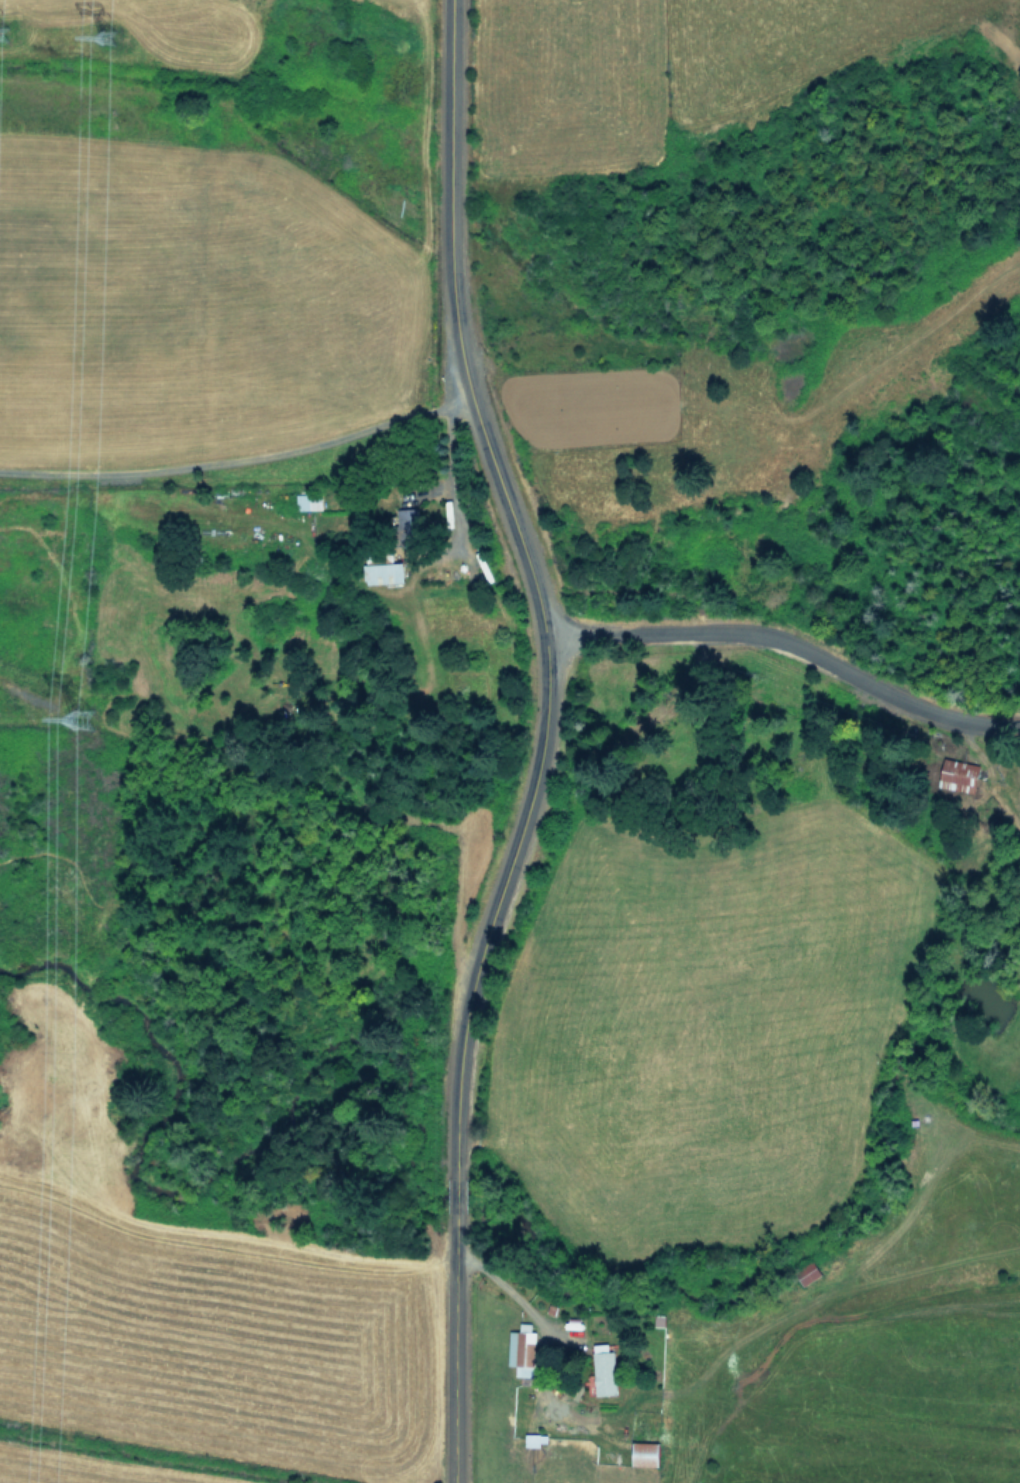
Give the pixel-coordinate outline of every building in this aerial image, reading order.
[(296,510),(323,509),(323,493),(296,494),(296,510)] [(404,534),(421,533),(419,507),(403,507),(404,534)] [(368,584),(406,582),(405,562),(367,564),(368,584)] [(976,789),(980,764),(943,757),(939,782),(976,789)] [(509,1330),(508,1364),(516,1365),(516,1375),(534,1375),(536,1330),(532,1330),(532,1322),(520,1322),(520,1330),(509,1330)] [(617,1394),(616,1350),(608,1350),(608,1343),(594,1344),(596,1394),(617,1394)] [(525,1444),(547,1444),(547,1433),(525,1433),(525,1444)] [(659,1441),(633,1441),(633,1464),(659,1465),(659,1441)]
